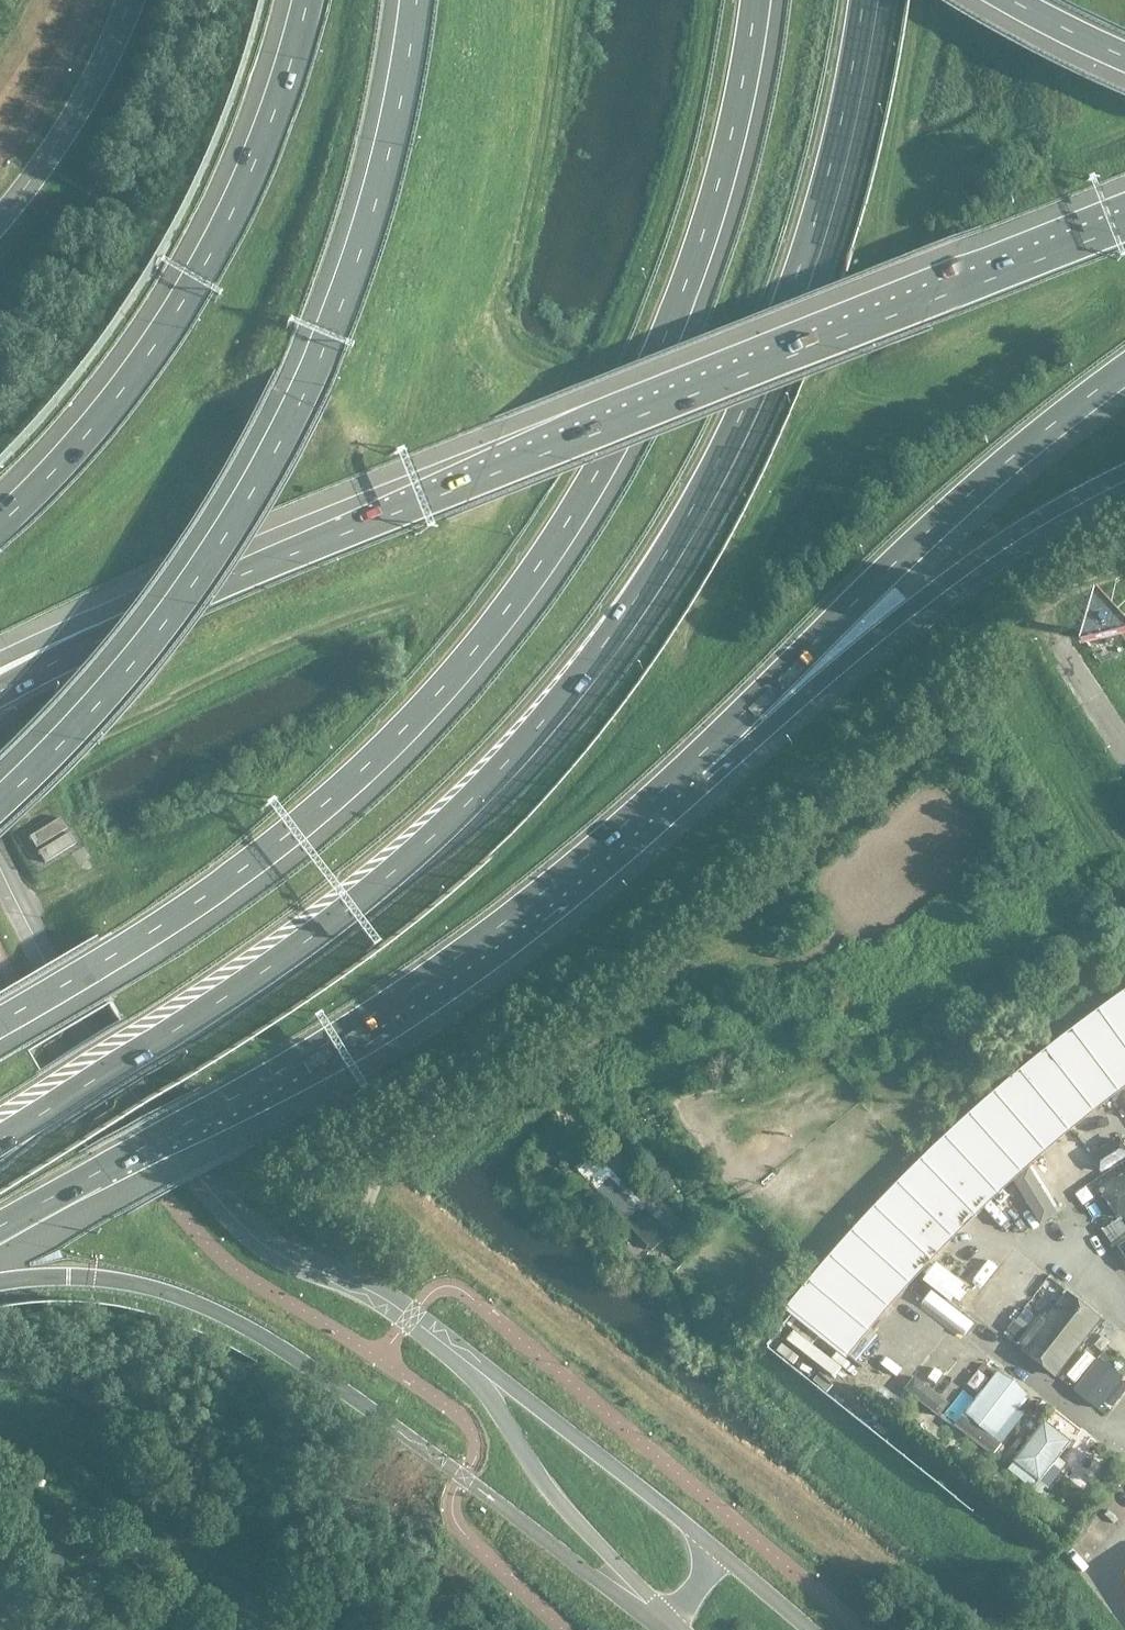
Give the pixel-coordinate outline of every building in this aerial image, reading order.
[(36,854),(69,833),(62,821),(28,842),(36,854)] [(45,869),(79,849),(71,836),(38,857),(45,869)] [(1118,1007),(1093,1024),(1069,1043),(1111,1096),(1124,1085),(1124,1001),(1118,1007)] [(1087,1114),(1110,1096),(1111,1096),(1069,1043),(1045,1061),(1030,1074),(1007,1093),(984,1113),(1029,1163),(1047,1147),(1063,1134),(1087,1114)] [(1029,1163),(984,1113),(964,1131),(944,1149),(990,1198),(1010,1180),(1029,1163)] [(1124,1159),(1124,1143),(1121,1137),(1092,1156),(1103,1173),(1124,1159)] [(579,1166),(652,1247),(681,1220),(609,1140),(579,1166)] [(972,1216),(990,1198),(944,1149),(922,1171),(908,1185),(887,1206),(867,1228),(916,1273),(935,1254),(953,1235),(972,1216)] [(1041,1218),(1057,1208),(1034,1168),(1018,1178),(1041,1218)] [(1101,1189),(1120,1218),(1124,1214),(1124,1173),(1101,1189)] [(1116,1242),(1124,1236),(1124,1218),(1124,1217),(1106,1228),(1116,1242)] [(882,1312),(894,1298),(905,1286),(916,1273),(867,1228),(849,1248),(831,1268),(812,1291),(794,1313),(863,1368),(864,1368),(847,1354),(859,1340),(870,1326),(882,1312)] [(1058,1377),(1103,1319),(1069,1293),(1024,1351),(1058,1377)] [(943,1374),(951,1361),(926,1345),(898,1391),(906,1396),(908,1393),(932,1408),(944,1389),(955,1396),(969,1374),(961,1369),(953,1383),(936,1373),(938,1370),(943,1374)] [(1099,1358),(1075,1389),(1100,1409),(1106,1401),(1114,1407),(1124,1393),(1124,1383),(1122,1380),(1124,1378),(1099,1358)] [(1030,1394),(999,1370),(965,1413),(1003,1443),(1026,1413),(1019,1408),(1030,1394)] [(1070,1442),(1046,1423),(1016,1461),(1010,1468),(1009,1469),(1034,1488),(1035,1488),(1046,1496),(1063,1473),(1061,1471),(1053,1464),(1070,1442)]
